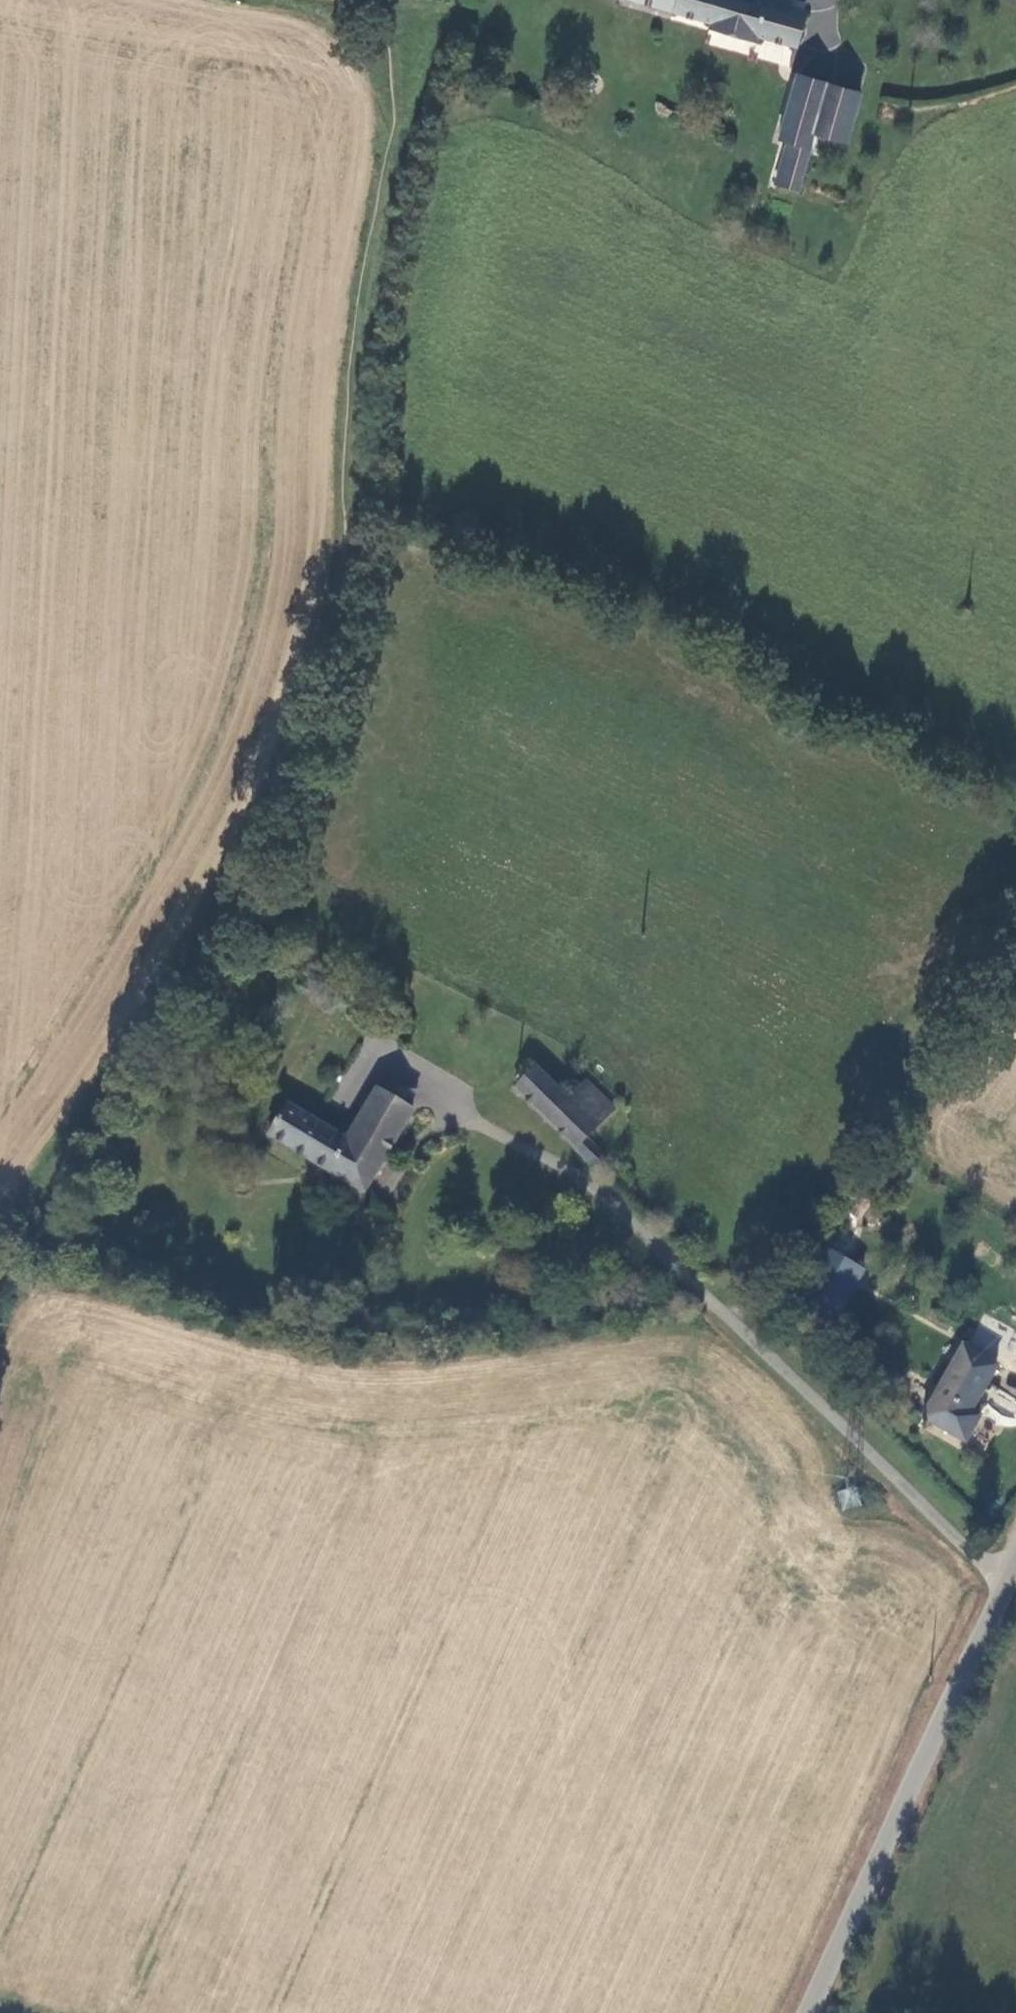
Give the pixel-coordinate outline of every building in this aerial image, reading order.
[(708,24),(707,28),(755,44),(758,36),(794,48),(806,14),(791,9),(792,0),(632,0),(708,24)] [(792,146),(779,188),(795,192),(808,152),(814,135),(840,143),(845,145),(860,96),(826,82),(797,74),(779,142),(792,146)] [(835,161),(840,143),(814,135),(808,152),(835,161)] [(515,1092),(595,1172),(607,1159),(590,1140),(615,1111),(587,1082),(568,1100),(537,1070),(515,1092)] [(386,1074),(377,1090),(387,1097),(397,1081),(386,1074)] [(410,1089),(397,1081),(387,1097),(400,1105),(410,1089)] [(287,1105),(270,1131),(266,1136),(364,1198),(414,1114),(400,1105),(387,1097),(377,1090),(346,1138),(287,1105)] [(270,1131),(287,1105),(277,1099),(259,1124),(270,1131)] [(833,1322),(861,1271),(824,1251),(796,1300),(833,1322)] [(962,1347),(917,1420),(962,1448),(979,1420),(971,1415),(999,1370),(962,1347)] [(841,1510),(861,1506),(856,1485),(836,1490),(841,1510)]
